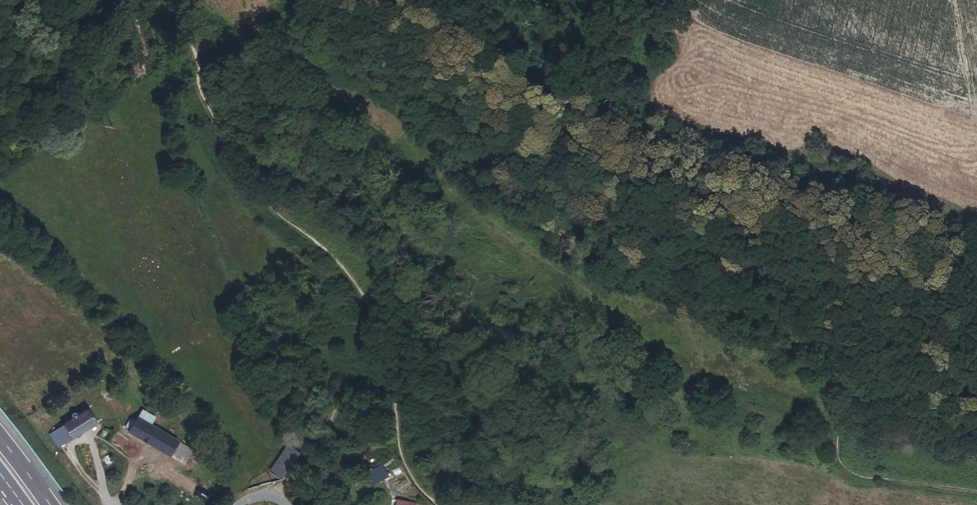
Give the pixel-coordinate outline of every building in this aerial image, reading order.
[(141,410),(136,419),(148,426),(153,417),(141,410)] [(97,425),(89,412),(82,416),(78,412),(73,415),(69,418),(70,424),(63,430),(50,438),(59,450),(72,441),(72,442),(97,425)] [(126,432),(171,456),(178,442),(148,426),(136,419),(125,421),(122,427),(128,430),(126,432)] [(171,456),(183,462),(190,449),(178,442),(171,456)] [(277,478),(278,477),(296,451),(285,443),(267,471),(277,478)] [(385,476),(375,482),(380,492),(391,486),(385,476)]
